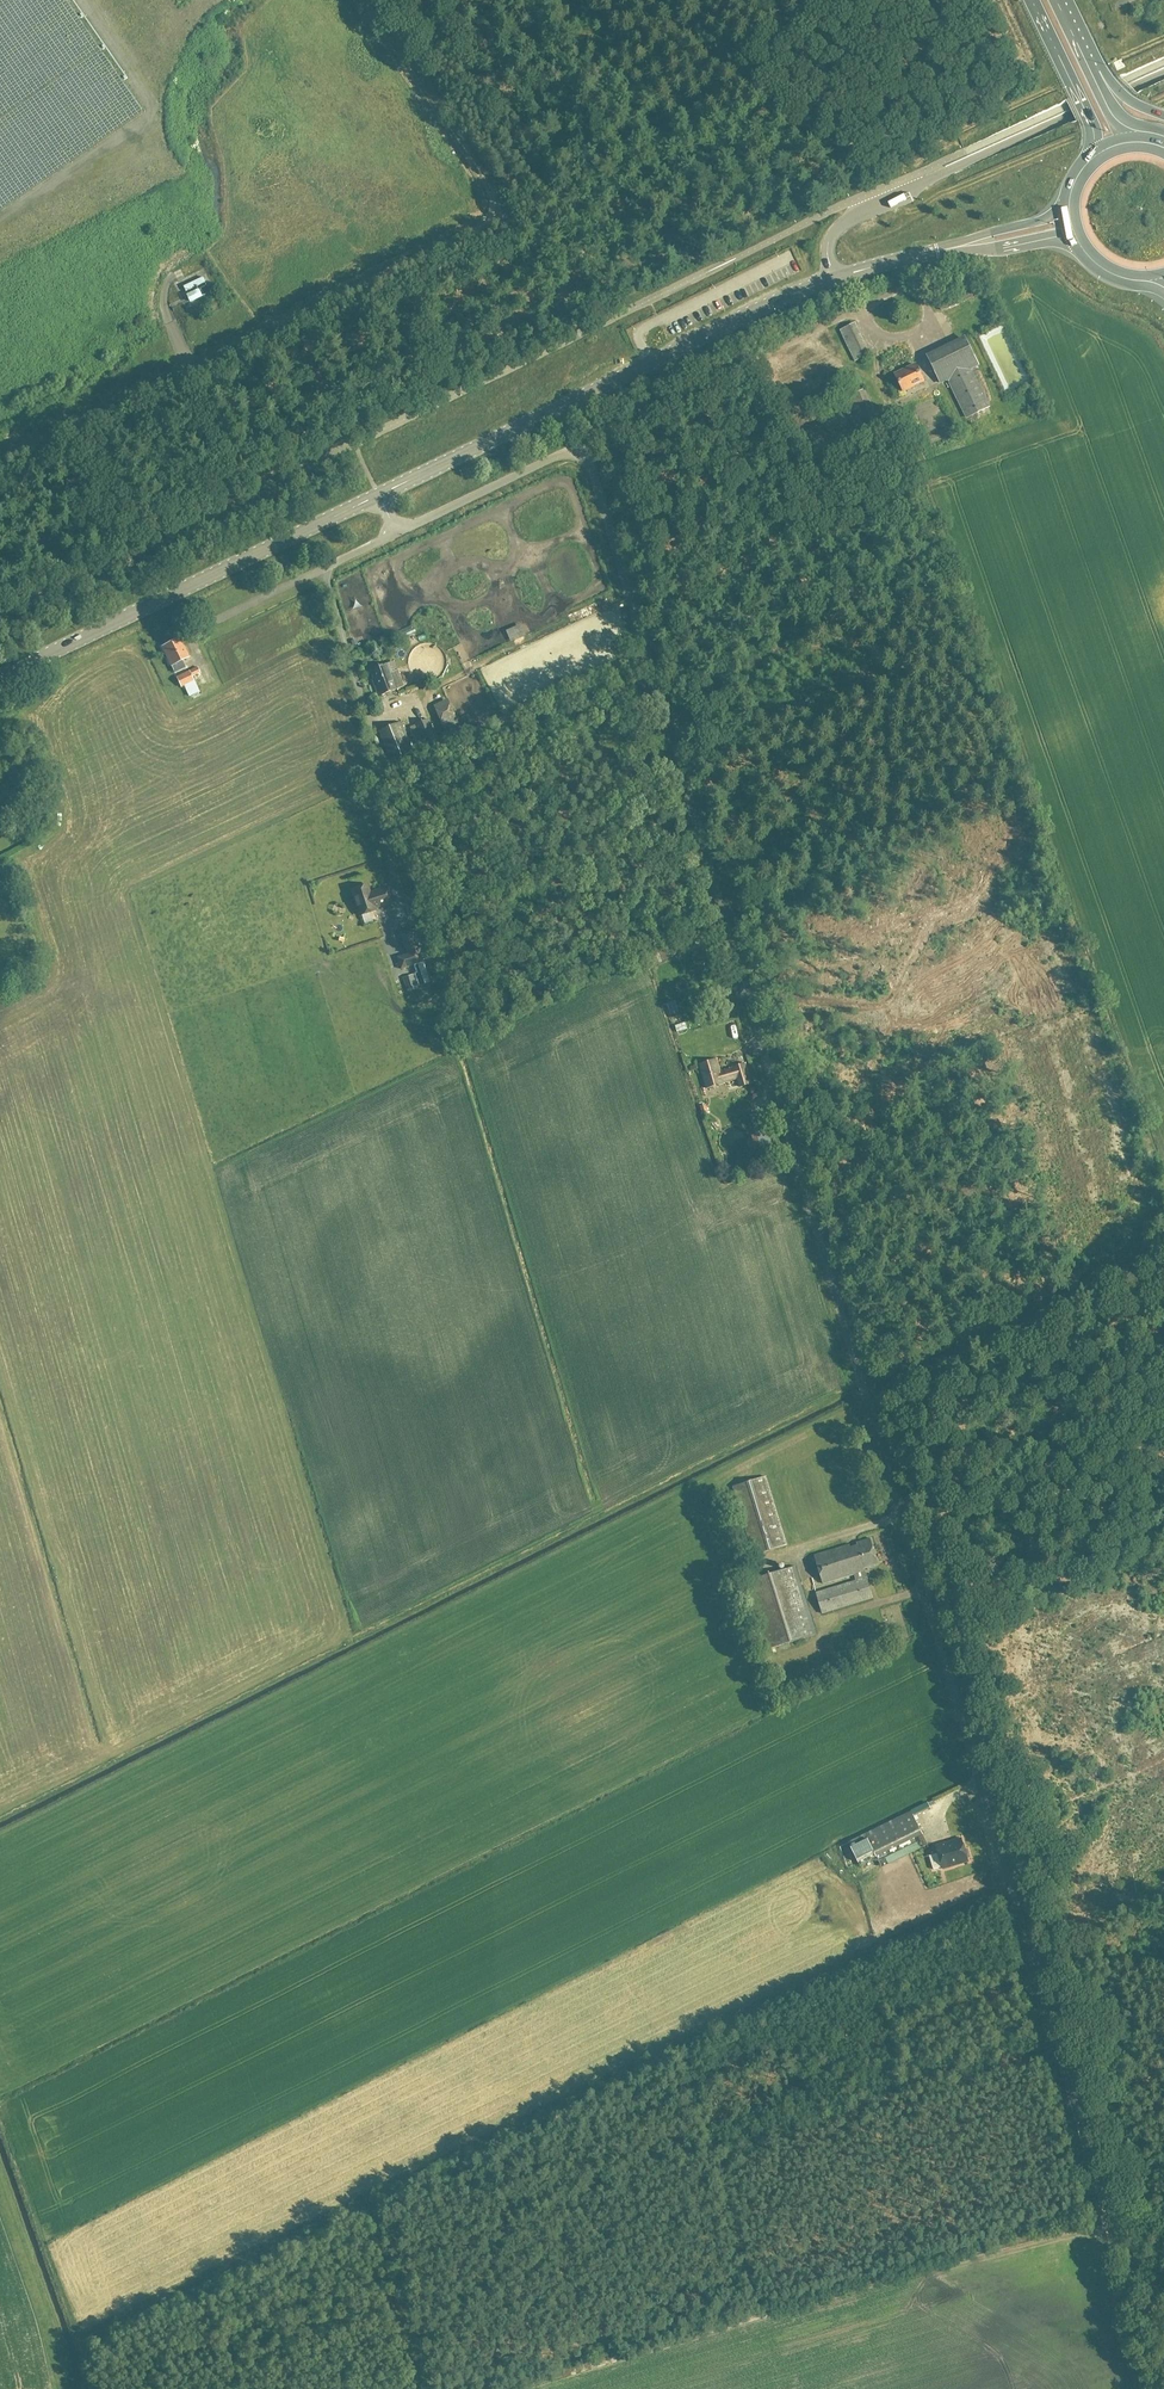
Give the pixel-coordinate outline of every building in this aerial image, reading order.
[(198,281),(205,279),(203,273),(183,279),(189,298),(211,291),(209,286),(200,289),(198,281)] [(562,302),(555,305),(562,320),(569,317),(562,302)] [(855,323),(839,331),(854,363),(870,355),(855,323)] [(966,339),(928,358),(941,384),(947,381),(967,422),(992,410),(972,369),(979,366),(966,339)] [(903,392),(924,382),(916,365),(895,375),(903,392)] [(171,667),(190,658),(180,639),(162,648),(171,667)] [(379,696),(397,690),(388,664),(371,671),(377,685),(375,686),(379,696)] [(197,668),(189,672),(192,676),(200,673),(197,668)] [(194,681),(189,672),(176,678),(181,688),(194,681)] [(199,692),(194,682),(184,687),(188,697),(199,692)] [(616,702),(623,700),(620,690),(613,692),(616,702)] [(459,726),(450,705),(436,711),(445,732),(459,726)] [(438,743),(429,718),(415,724),(416,726),(422,743),(424,748),(438,743)] [(390,762),(412,753),(401,723),(379,732),(390,762)] [(416,726),(409,728),(416,745),(422,743),(416,726)] [(367,886),(351,891),(359,916),(376,911),(375,908),(393,902),(388,888),(370,894),(367,886)] [(406,958),(398,960),(401,970),(424,962),(412,929),(403,932),(412,957),(406,959),(406,958)] [(6,941),(13,945),(17,938),(11,934),(6,941)] [(419,985),(434,983),(432,969),(417,972),(419,985)] [(699,1066),(706,1089),(737,1079),(739,1087),(751,1083),(746,1064),(720,1072),(717,1060),(699,1066)] [(777,1156),(770,1132),(763,1111),(753,1114),(767,1160),(777,1156)] [(787,1457),(795,1476),(801,1474),(799,1467),(806,1465),(801,1452),(787,1457)] [(753,1555),(787,1545),(766,1477),(732,1487),(753,1555)] [(864,1568),(878,1564),(870,1538),(814,1556),(823,1584),(865,1571),(864,1568)] [(764,1651),(817,1634),(796,1566),(743,1583),(764,1651)] [(822,1614),(873,1598),(867,1577),(816,1593),(822,1614)] [(918,1821),(936,1812),(932,1804),(914,1812),(918,1821)] [(877,1856),(923,1834),(913,1811),(866,1833),(877,1856)] [(860,1864),(877,1856),(866,1833),(849,1841),(860,1864)] [(937,1846),(943,1869),(969,1862),(968,1858),(970,1857),(968,1849),(965,1850),(962,1839),(937,1846)]
